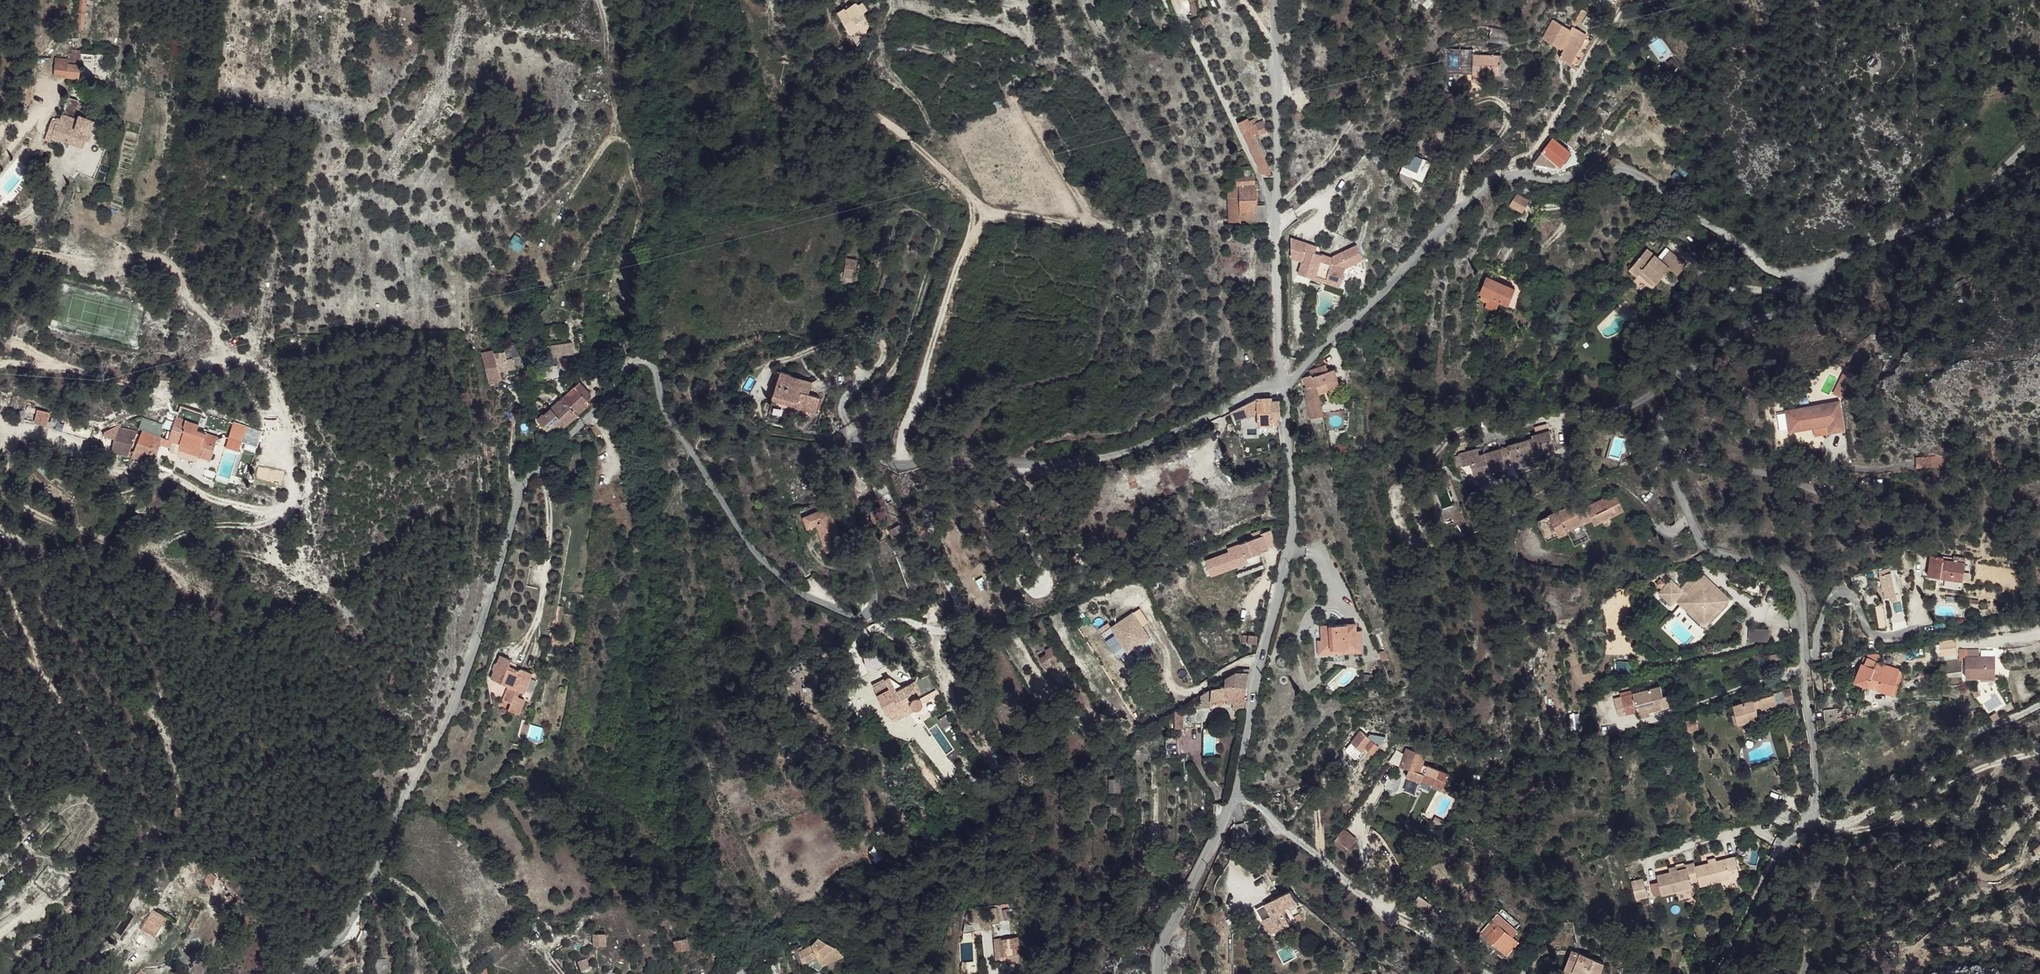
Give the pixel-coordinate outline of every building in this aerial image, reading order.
[(86,0),(78,0),(76,26),(80,27),(79,29),(84,30),(86,0)] [(856,2),(846,8),(856,23),(865,16),(856,2)] [(1197,2),(1190,3),(1192,16),(1199,14),(1197,2)] [(1571,30),(1573,27),(1574,28),(1577,23),(1580,24),(1588,12),(1582,9),(1575,21),(1572,21),(1570,23),(1567,27),(1571,30)] [(1205,14),(1200,17),(1204,25),(1209,22),(1205,14)] [(1560,58),(1578,68),(1587,52),(1585,51),(1593,38),(1574,28),(1573,27),(1571,30),(1567,27),(1553,20),(1543,39),(1560,49),(1561,47),(1564,49),(1560,58)] [(1498,29),(1496,37),(1508,40),(1510,31),(1498,29)] [(1485,75),(1500,75),(1501,56),(1473,56),(1473,50),(1445,49),(1443,52),(1442,69),(1472,69),(1472,73),(1473,73),(1473,81),(1484,82),(1485,75)] [(1864,55),(1868,59),(1873,55),(1869,51),(1864,55)] [(79,65),(80,54),(71,54),(68,53),(68,60),(68,64),(79,65)] [(1673,58),(1663,66),(1668,74),(1679,66),(1673,58)] [(79,78),(81,65),(79,65),(68,64),(68,60),(56,59),(54,76),(79,78)] [(83,147),(93,121),(80,116),(82,109),(78,100),(67,97),(60,119),(56,118),(56,119),(53,118),(52,120),(45,139),(51,141),(52,137),(72,143),(71,145),(77,147),(78,145),(83,147)] [(1599,106),(1592,117),(1603,124),(1610,114),(1599,106)] [(1238,123),(1242,131),(1250,128),(1253,135),(1259,133),(1260,134),(1267,132),(1263,120),(1256,123),(1254,118),(1250,120),(1252,124),(1250,125),(1249,120),(1248,118),(1238,123)] [(1250,128),(1242,131),(1262,173),(1267,175),(1271,173),(1270,170),(1263,155),(1253,135),(1250,128)] [(1571,152),(1553,138),(1542,152),(1535,161),(1536,164),(1555,167),(1557,163),(1561,166),(1571,152)] [(1410,187),(1423,159),(1410,153),(1399,176),(1410,187)] [(1430,162),(1423,159),(1414,178),(1421,181),(1430,162)] [(1237,185),(1228,185),(1230,218),(1230,221),(1230,222),(1266,221),(1265,205),(1258,205),(1257,183),(1255,184),(1255,168),(1244,168),(1244,176),(1236,176),(1237,185)] [(1527,188),(1522,201),(1535,204),(1539,190),(1527,188)] [(1317,246),(1291,238),(1292,258),(1302,261),(1304,260),(1307,250),(1315,253),(1317,246)] [(1648,239),(1636,255),(1642,260),(1640,264),(1656,277),(1669,261),(1676,267),(1686,255),(1669,242),(1663,249),(1648,239)] [(1304,260),(1302,261),(1298,274),(1351,290),(1353,283),(1363,287),(1366,273),(1366,265),(1365,259),(1357,244),(1331,258),(1315,253),(1307,250),(1304,260)] [(1642,260),(1636,255),(1629,262),(1636,267),(1640,264),(1642,260)] [(846,258),(843,277),(854,278),(857,260),(846,258)] [(1521,278),(1498,269),(1491,286),(1501,290),(1497,300),(1507,304),(1512,294),(1520,298),(1523,293),(1527,281),(1521,278)] [(885,272),(879,289),(884,290),(890,273),(885,272)] [(566,334),(565,325),(540,329),(541,338),(566,334)] [(559,376),(556,356),(574,353),(572,343),(547,347),(548,356),(546,357),(547,366),(540,367),(541,379),(559,376)] [(594,357),(592,344),(585,346),(587,358),(594,357)] [(523,364),(520,356),(514,345),(504,348),(505,351),(511,350),(515,366),(523,364)] [(515,366),(511,350),(505,351),(494,354),(494,351),(482,354),(489,383),(493,382),(501,380),(499,372),(516,368),(515,366)] [(1315,418),(1327,415),(1323,393),(1320,385),(1331,381),(1334,389),(1345,385),(1339,368),(1333,370),(1330,364),(1314,370),(1315,373),(1308,377),(1311,386),(1309,386),(1311,395),(1310,395),(1315,418)] [(1841,392),(1848,396),(1859,373),(1852,369),(1841,392)] [(780,371),(772,394),(797,402),(796,407),(815,413),(820,397),(808,394),(811,386),(792,379),(792,378),(791,375),(789,374),(780,371)] [(812,382),(791,376),(792,378),(792,379),(811,386),(812,382)] [(580,382),(543,415),(542,414),(534,423),(538,428),(537,429),(536,432),(536,437),(536,439),(541,443),(551,433),(553,436),(590,403),(588,401),(591,398),(590,393),(580,382)] [(796,407),(797,402),(772,394),(771,399),(796,407)] [(1257,399),(1231,412),(1233,420),(1258,414),(1258,425),(1274,425),(1274,422),(1280,422),(1281,422),(1280,400),(1273,401),(1272,398),(1257,399)] [(1848,403),(1794,408),(1796,429),(1820,428),(1835,427),(1836,430),(1851,430),(1848,403)] [(211,460),(217,440),(209,437),(210,435),(197,430),(202,414),(180,407),(177,417),(176,417),(174,422),(172,430),(169,440),(160,437),(163,429),(161,429),(163,424),(142,418),(139,428),(142,430),(140,435),(137,434),(137,433),(120,429),(121,425),(104,432),(104,435),(116,440),(112,451),(155,460),(160,444),(170,447),(169,451),(177,453),(179,456),(194,461),(197,461),(198,456),(211,460)] [(47,425),(50,413),(37,410),(34,422),(47,425)] [(172,430),(174,422),(166,419),(163,428),(172,430)] [(1505,445),(1498,448),(1502,463),(1552,448),(1546,429),(1529,434),(1530,437),(1504,444),(1505,445)] [(239,451),(242,442),(229,438),(226,447),(239,451)] [(1341,443),(1343,451),(1346,451),(1354,450),(1353,443),(1349,443),(1348,442),(1341,443)] [(1474,447),(1455,453),(1459,465),(1467,462),(1471,478),(1488,473),(1487,470),(1503,466),(1502,463),(1498,448),(1476,454),(1474,447)] [(1951,454),(1923,454),(1923,466),(1955,466),(1951,454)] [(1819,469),(1816,476),(1834,482),(1835,474),(1819,469)] [(885,483),(873,488),(877,498),(889,493),(885,483)] [(1615,484),(1585,498),(1590,509),(1620,494),(1615,484)] [(1582,491),(1549,507),(1559,528),(1567,524),(1567,522),(1583,514),(1584,516),(1592,512),(1594,517),(1624,503),(1620,494),(1590,509),(1585,498),(1582,491)] [(1059,506),(1062,513),(1068,510),(1065,503),(1059,506)] [(881,506),(869,511),(876,529),(889,524),(881,506)] [(1559,528),(1549,507),(1537,513),(1547,533),(1559,528)] [(828,508),(823,510),(827,520),(832,518),(828,508)] [(823,510),(803,517),(807,528),(816,525),(826,552),(842,546),(832,518),(827,520),(823,510)] [(899,525),(888,530),(893,539),(903,534),(899,525)] [(1229,553),(1211,560),(1216,574),(1248,562),(1246,558),(1269,550),(1268,548),(1276,544),(1271,530),(1262,533),(1261,530),(1253,533),(1254,538),(1228,549),(1229,553)] [(1937,549),(1936,565),(1947,566),(1947,571),(1971,575),(1974,558),(1972,558),(1960,556),(1951,554),(1952,551),(1937,549)] [(1211,560),(1206,561),(1212,576),(1216,574),(1211,560)] [(1898,563),(1904,590),(1909,589),(1903,562),(1898,563)] [(1904,590),(1898,563),(1887,566),(1891,585),(1892,585),(1894,592),(1904,590)] [(1699,577),(1677,601),(1701,623),(1723,599),(1699,577)] [(1667,580),(1656,592),(1668,603),(1679,591),(1667,580)] [(1133,613),(1102,633),(1119,658),(1150,638),(1133,613)] [(1317,631),(1318,641),(1353,639),(1352,621),(1352,614),(1317,617),(1317,631)] [(1318,641),(1317,631),(1313,631),(1314,646),(1358,644),(1357,621),(1352,621),(1353,639),(1318,641)] [(1492,625),(1494,633),(1502,631),(1500,622),(1492,625)] [(558,644),(560,634),(553,633),(552,643),(558,644)] [(1258,636),(1244,634),(1243,642),(1257,643),(1258,636)] [(1940,655),(1957,655),(1956,639),(1940,640),(1940,655)] [(1041,658),(1045,665),(1059,657),(1053,646),(1046,650),(1048,653),(1041,658)] [(1838,647),(1823,650),(1825,659),(1840,656),(1838,647)] [(1968,653),(1965,653),(1966,673),(1996,671),(1995,651),(1979,652),(1968,653)] [(1857,680),(1870,684),(1876,665),(1879,661),(1879,659),(1880,652),(1866,656),(1857,680)] [(838,657),(820,663),(823,672),(841,666),(838,657)] [(1876,665),(1870,684),(1893,693),(1894,691),(1902,668),(1879,659),(1879,661),(1876,665)] [(951,670),(957,681),(962,678),(955,667),(951,670)] [(1902,668),(1894,691),(1897,692),(1906,669),(1902,668)] [(1243,674),(1234,674),(1225,679),(1224,687),(1212,690),(1211,702),(1227,700),(1234,701),(1245,701),(1249,675),(1243,674)] [(878,695),(877,695),(887,714),(896,721),(913,712),(912,708),(939,695),(930,675),(922,678),(917,677),(916,681),(896,691),(889,677),(873,685),(878,695)] [(1617,693),(1622,713),(1634,709),(1654,703),(1653,695),(1659,694),(1656,681),(1617,693)] [(1793,698),(1790,689),(1782,692),(1785,701),(1793,698)] [(1636,714),(1663,705),(1659,694),(1653,695),(1654,703),(1634,709),(1636,714)] [(1731,703),(1736,722),(1755,717),(1754,712),(1776,706),(1773,694),(1751,700),(1750,698),(1731,703)] [(519,714),(525,699),(518,696),(514,705),(511,704),(508,710),(519,714)] [(1245,701),(1234,701),(1234,706),(1233,711),(1245,712),(1247,702),(1245,701)] [(1792,702),(1786,704),(1788,712),(1794,711),(1792,702)] [(1201,708),(1195,707),(1194,725),(1204,725),(1205,708),(1201,708)] [(1185,715),(1176,714),(1175,728),(1184,728),(1185,715)] [(1184,728),(1184,729),(1194,729),(1194,725),(1194,714),(1184,714),(1185,715),(1184,728)] [(1692,716),(1683,718),(1686,730),(1696,727),(1692,716)] [(1165,721),(1155,726),(1158,731),(1167,726),(1165,721)] [(1359,749),(1362,747),(1364,748),(1370,754),(1376,747),(1360,732),(1350,742),(1359,749)] [(1359,749),(1350,742),(1344,750),(1354,759),(1364,748),(1362,747),(1359,749)] [(1401,755),(1397,765),(1405,768),(1416,772),(1419,765),(1422,757),(1403,749),(1401,755)] [(1392,751),(1384,762),(1397,767),(1397,765),(1401,755),(1392,751)] [(1416,772),(1405,768),(1402,777),(1411,780),(1417,782),(1418,779),(1427,783),(1438,787),(1439,787),(1445,774),(1419,765),(1416,772)] [(1661,770),(1663,779),(1674,774),(1672,765),(1661,770)] [(1876,781),(1881,790),(1898,780),(1893,771),(1876,781)] [(1417,782),(1411,780),(1409,785),(1424,792),(1425,789),(1436,792),(1438,787),(1418,779),(1417,782)] [(1781,809),(1777,821),(1787,824),(1791,812),(1781,809)] [(1333,843),(1345,853),(1355,840),(1343,830),(1333,843)] [(1803,845),(1798,850),(1802,854),(1807,848),(1803,845)] [(8,855),(2,847),(0,849),(0,861),(8,855)] [(1654,876),(1657,888),(1673,885),(1689,882),(1687,876),(1695,874),(1696,880),(1718,875),(1727,873),(1727,870),(1736,867),(1733,850),(1713,855),(1705,856),(1692,860),(1691,856),(1683,858),(1683,862),(1666,865),(1653,868),(1654,876)] [(1727,873),(1718,875),(1719,878),(1738,874),(1736,867),(1727,870),(1727,873)] [(1654,876),(1647,878),(1650,890),(1657,888),(1654,876)] [(1641,890),(1639,879),(1628,881),(1631,892),(1641,890)] [(1641,890),(1631,892),(1632,899),(1642,896),(1641,890)] [(1289,892),(1264,905),(1270,917),(1265,919),(1264,922),(1264,925),(1266,926),(1268,926),(1270,925),(1273,924),(1274,925),(1278,932),(1289,927),(1280,909),(1297,901),(1293,898),(1289,892)] [(1429,903),(1416,893),(1409,902),(1422,912),(1429,903)] [(993,907),(995,925),(1001,924),(999,906),(993,907)] [(1010,907),(1005,908),(1008,921),(1013,919),(1010,907)] [(1485,939),(1496,926),(1489,920),(1478,933),(1485,939)] [(1496,926),(1485,939),(1499,951),(1510,938),(1496,926)] [(606,946),(605,934),(594,934),(594,946),(606,946)] [(1002,939),(1002,938),(996,939),(998,960),(1005,959),(1005,963),(1023,962),(1019,937),(1002,939)] [(1510,938),(1499,951),(1505,956),(1516,943),(1510,938)] [(689,949),(687,939),(674,941),(676,951),(689,949)] [(821,960),(836,948),(819,939),(812,946),(818,958),(820,962),(821,960)] [(1555,965),(1563,968),(1562,971),(1571,973),(1589,973),(1596,956),(1563,944),(1555,965)] [(807,964),(818,958),(812,946),(800,953),(804,965),(807,964)] [(818,958),(807,964),(821,972),(825,965),(821,960),(820,962),(818,958)] [(387,961),(376,961),(375,973),(386,973),(387,961)] [(590,971),(586,961),(578,964),(582,973),(590,971)] [(1555,965),(1553,972),(1560,973),(1571,973),(1562,971),(1563,968),(1555,965)]
